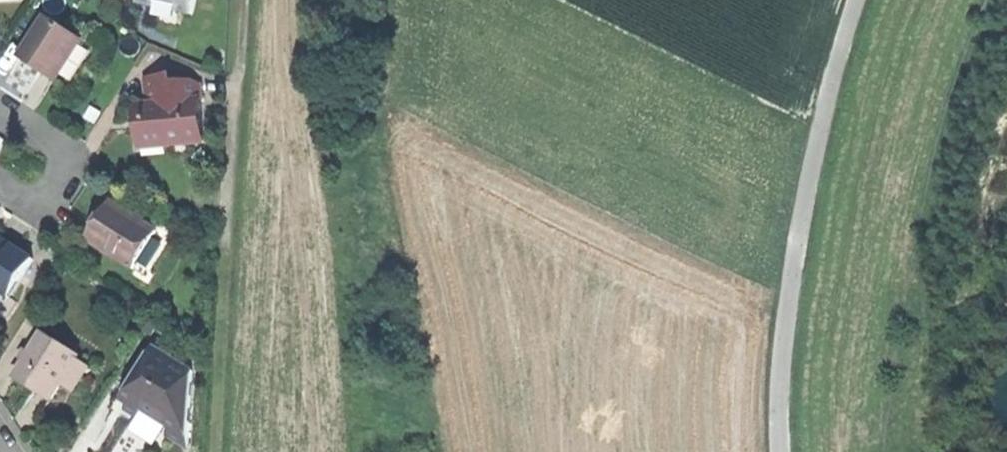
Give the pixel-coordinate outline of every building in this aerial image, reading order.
[(138,1),(190,13),(193,0),(138,0),(138,1)] [(37,67),(55,78),(80,38),(44,15),(19,55),(37,67)] [(138,133),(139,149),(170,147),(169,133),(203,130),(200,87),(189,80),(176,81),(176,73),(148,76),(150,104),(143,105),(144,117),(136,117),(138,133)] [(135,105),(136,117),(144,117),(143,105),(135,105)] [(204,144),(203,130),(169,133),(170,147),(204,144)] [(157,231),(109,202),(98,220),(86,240),(134,269),(157,231)] [(3,259),(9,263),(18,247),(0,237),(0,264),(3,259)] [(32,389),(50,398),(58,383),(73,354),(75,351),(41,333),(16,381),(32,389)] [(118,405),(137,416),(143,412),(155,418),(169,426),(170,438),(187,448),(192,369),(151,346),(118,405)] [(84,360),(73,354),(58,383),(69,389),(84,360)]
